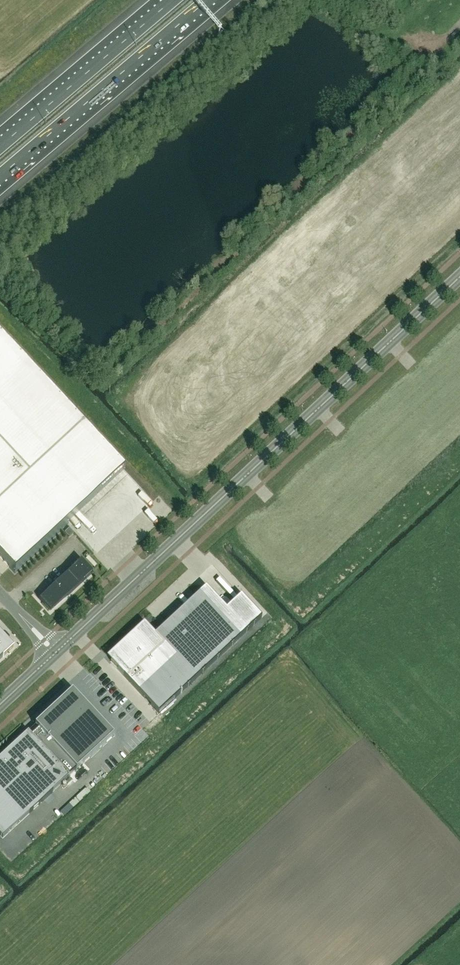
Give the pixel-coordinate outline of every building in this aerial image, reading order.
[(14,574),(43,547),(71,521),(66,515),(92,491),(119,466),(83,427),(37,378),(0,338),(0,558),(14,574)] [(91,552),(88,555),(96,563),(98,560),(91,552)] [(81,562),(43,596),(53,606),(65,598),(92,574),(81,562)] [(118,655),(111,662),(159,714),(261,618),(241,596),(226,610),(205,588),(154,635),(143,623),(114,651),(118,655)] [(0,633),(0,660),(13,647),(0,633)] [(28,732),(5,753),(47,797),(113,736),(72,691),(35,725),(39,729),(31,736),(28,732)] [(0,758),(0,791),(25,818),(47,797),(5,753),(0,758)] [(2,839),(25,818),(0,791),(0,836),(2,839)]
